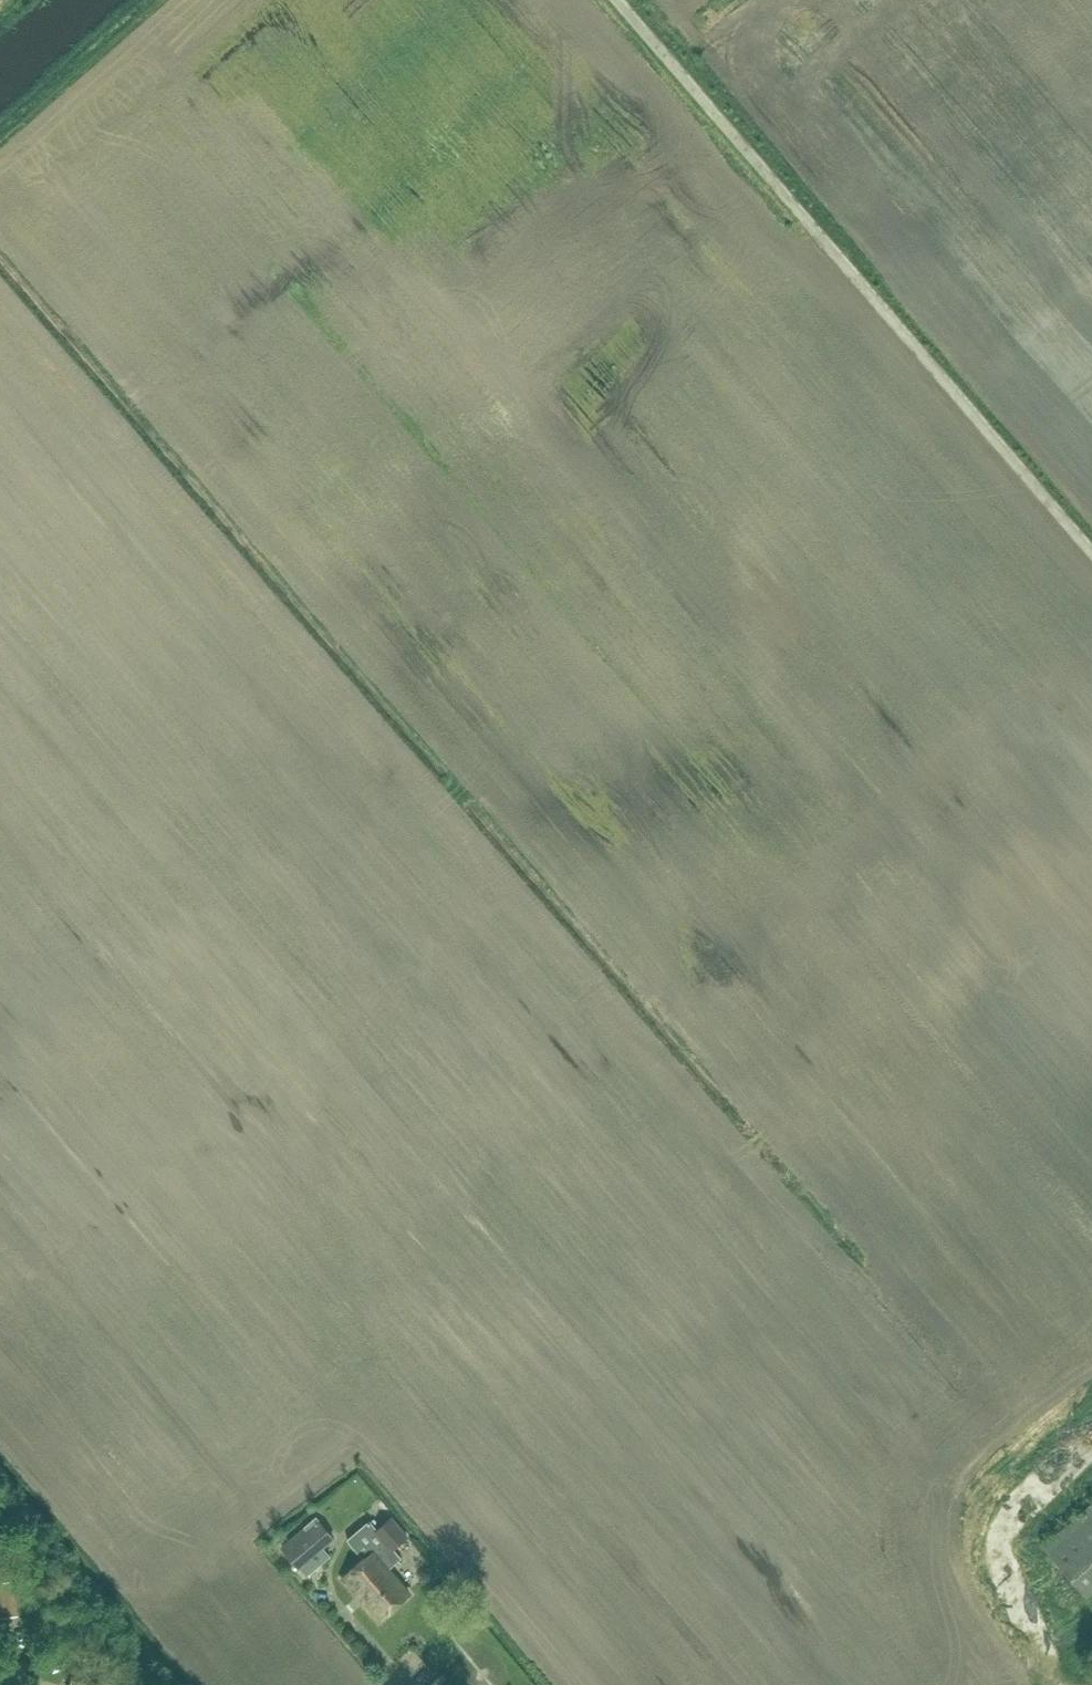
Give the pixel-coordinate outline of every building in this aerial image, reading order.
[(1091,1592),(1091,1504),(1043,1547),(1086,1597),(1091,1592)] [(297,1570),(335,1540),(315,1519),(279,1548),(297,1570)] [(380,1617),(407,1594),(387,1570),(400,1560),(369,1523),(347,1541),(362,1560),(341,1577),(356,1595),(359,1592),(380,1617)] [(15,1616),(13,1580),(0,1581),(0,1617),(15,1616)]
